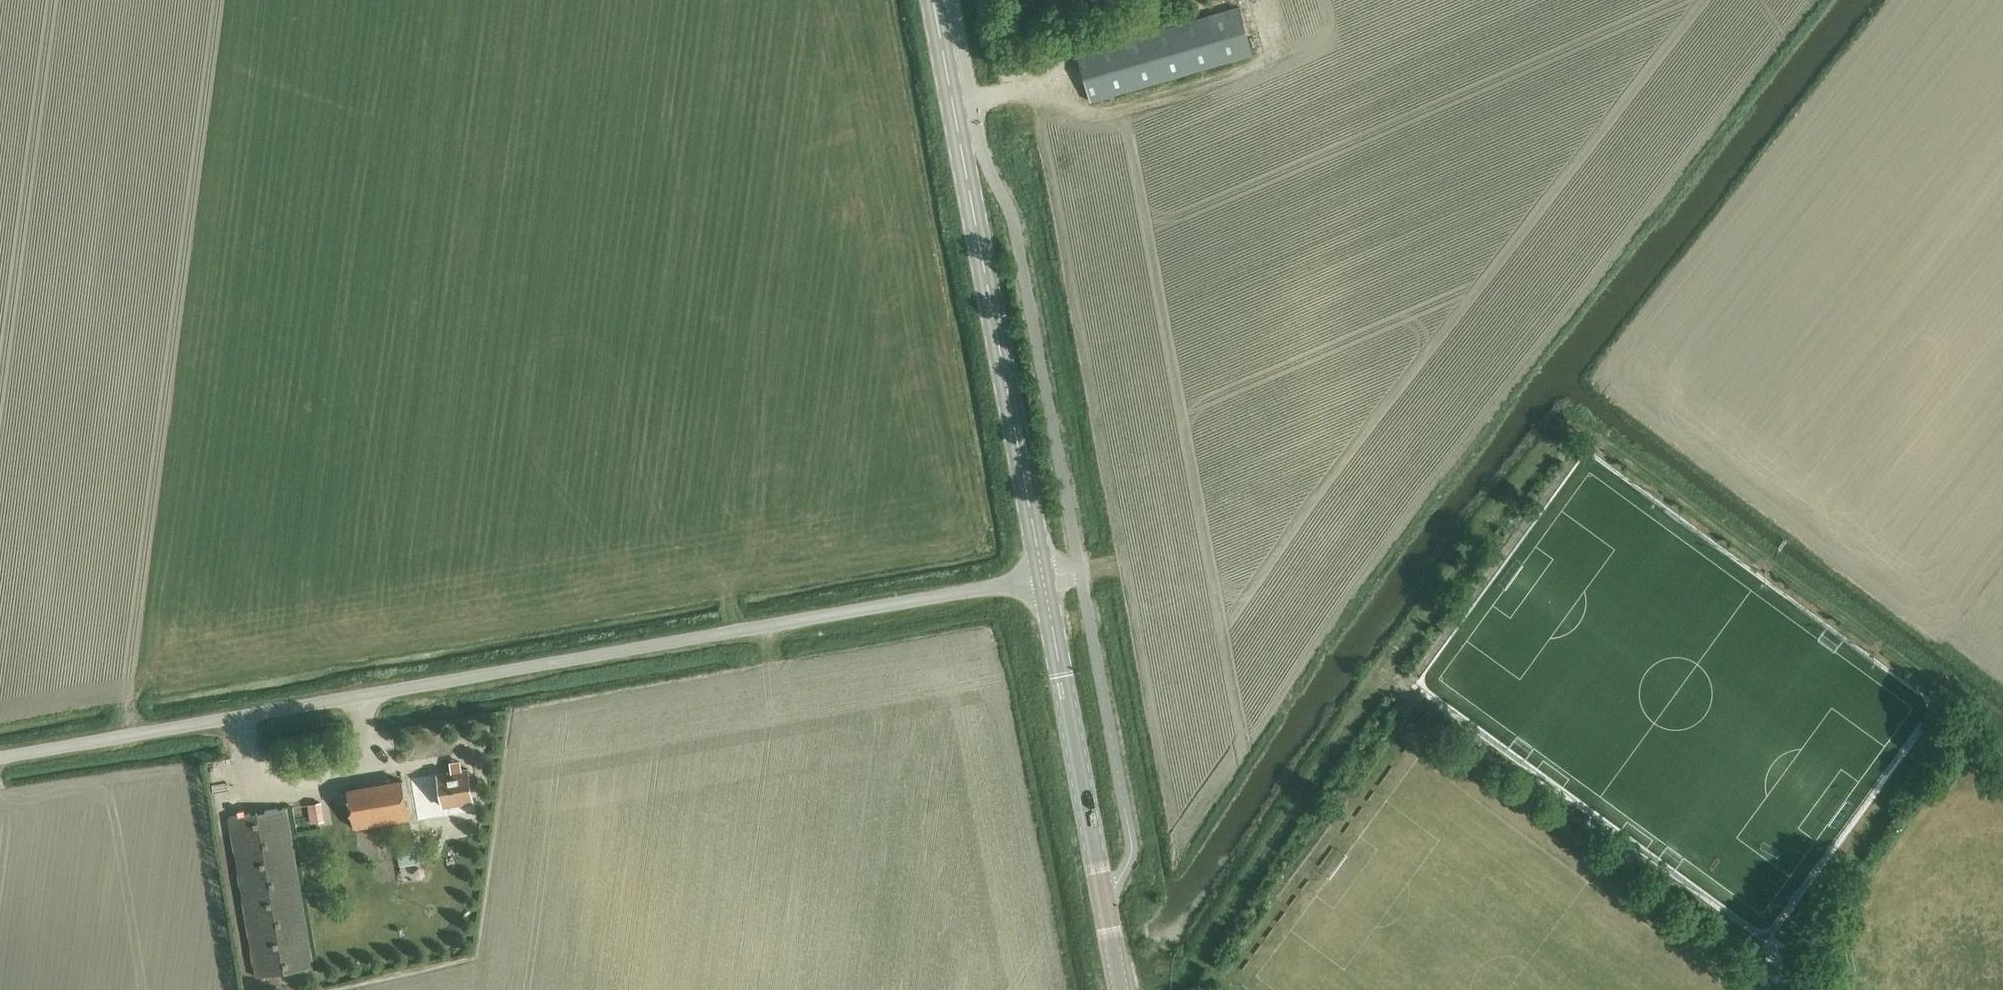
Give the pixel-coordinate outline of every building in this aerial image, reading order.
[(1075,54),(1088,99),(1251,53),(1238,7),(1075,54)] [(438,774),(443,805),(472,800),(467,769),(438,774)] [(348,789),(354,827),(409,818),(403,780),(348,789)] [(328,811),(328,790),(313,790),(313,811),(328,811)] [(229,817),(257,976),(313,967),(286,807),(229,817)] [(396,847),(399,865),(419,862),(416,843),(396,847)]
